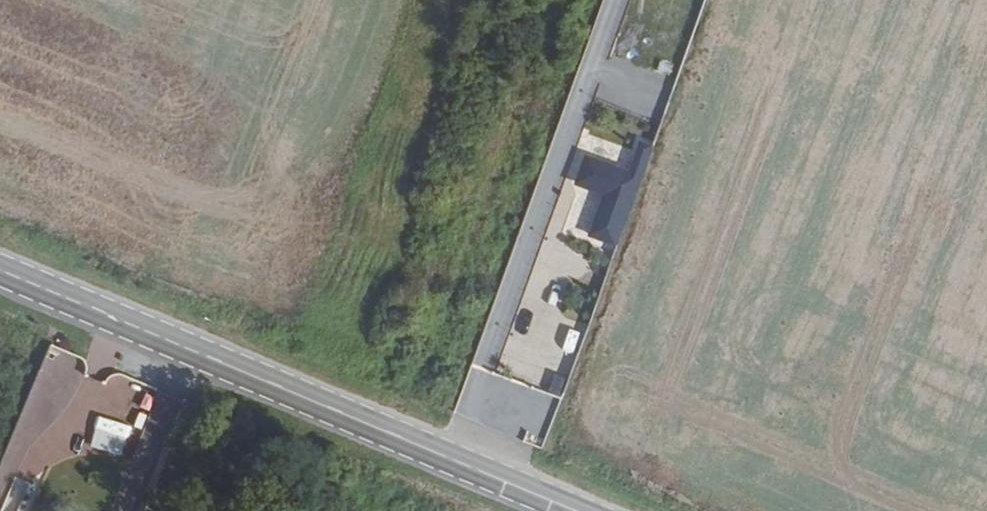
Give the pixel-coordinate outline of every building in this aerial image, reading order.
[(640,173),(603,160),(567,258),(604,272),(613,249),(604,245),(621,198),(630,201),(640,173)]
